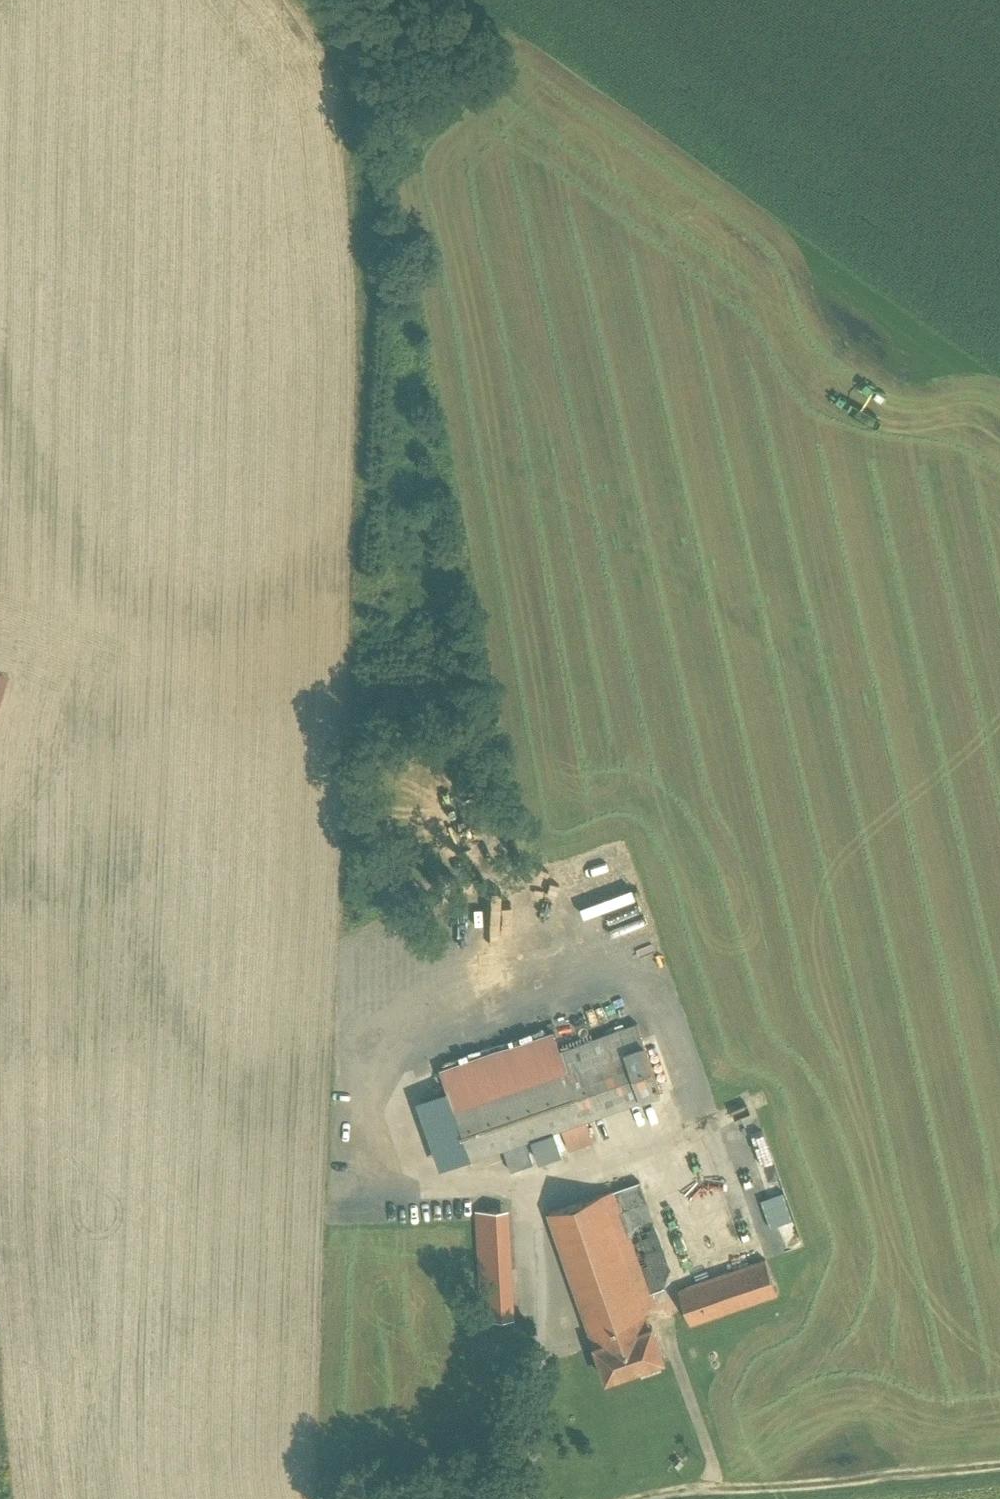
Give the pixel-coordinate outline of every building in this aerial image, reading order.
[(465,1083),(431,1094),(451,1161),(571,1125),(577,1142),(602,1135),(595,1112),(673,1089),(653,1024),(570,1049),(563,1028),(458,1059),(465,1083)] [(674,1365),(673,1362),(658,1316),(648,1286),(674,1278),(641,1178),(555,1206),(613,1385),(674,1365)] [(508,1203),(469,1203),(470,1326),(509,1326),(508,1203)] [(673,1290),(688,1331),(786,1295),(771,1254),(673,1290)] [(394,1489),(375,1498),(400,1498),(394,1489)]
